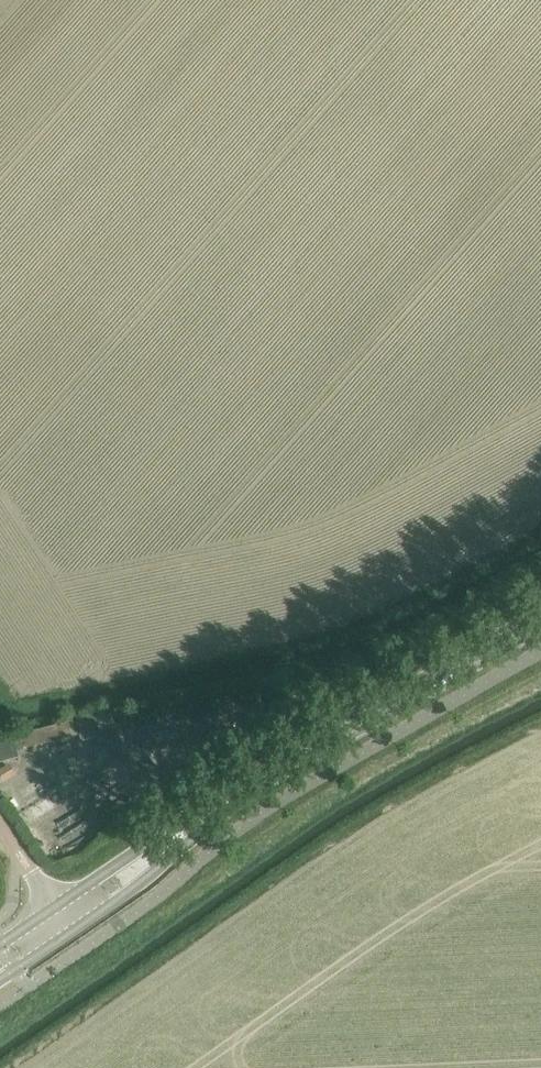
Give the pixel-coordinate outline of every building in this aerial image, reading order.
[(24,747),(80,733),(81,740),(97,736),(95,725),(113,720),(111,710),(87,715),(88,718),(29,731),(4,738),(0,740),(0,762),(20,756),(18,749),(24,747)] [(0,772),(0,780),(2,784),(13,777),(7,767),(0,772)]
